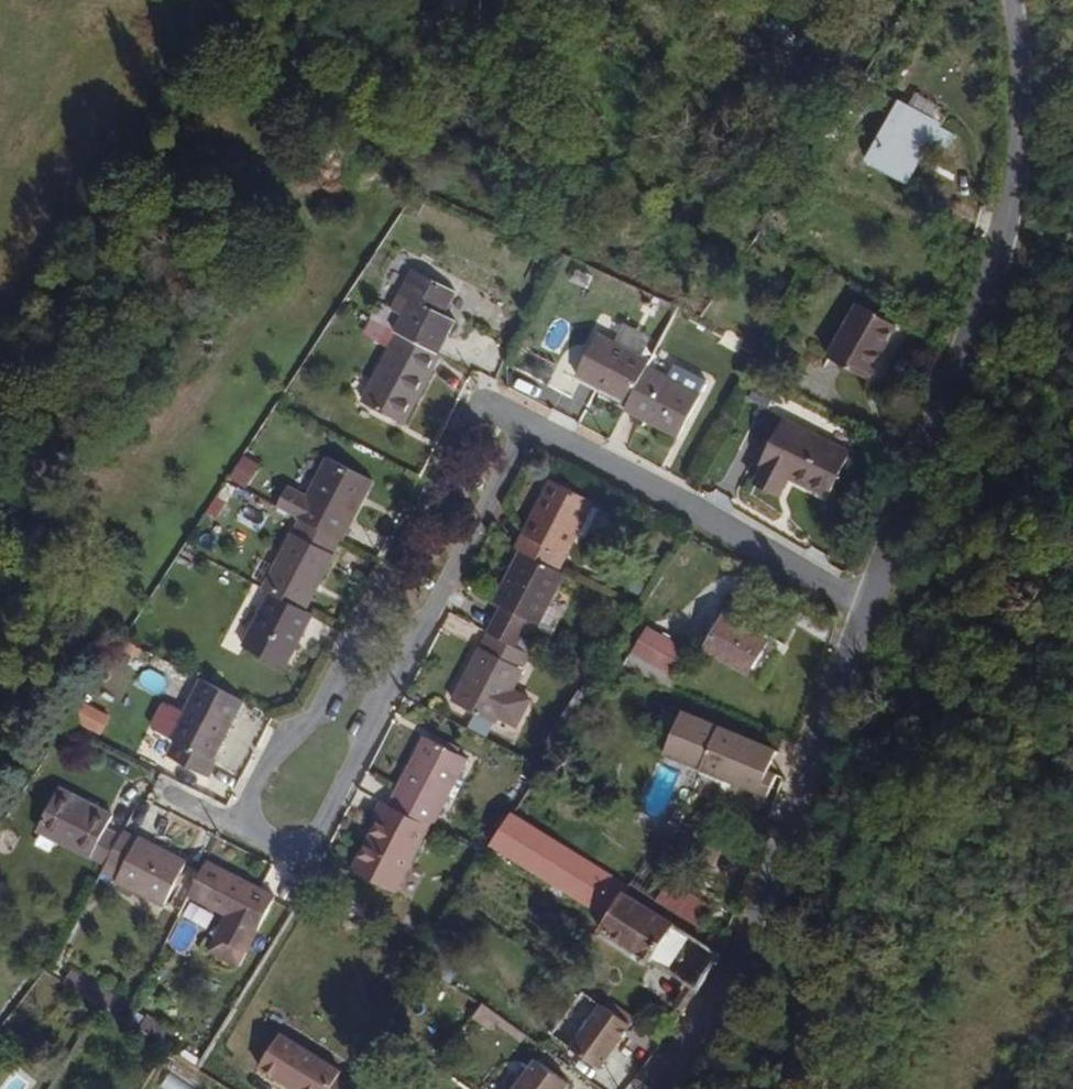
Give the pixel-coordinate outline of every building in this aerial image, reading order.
[(903,183),(925,141),(941,150),(950,135),(902,108),(868,165),(903,183)] [(436,359),(454,323),(442,317),(453,298),(409,272),(393,297),(404,305),(399,315),(378,302),(364,322),(393,337),(436,359)] [(864,387),(896,332),(853,308),(823,367),(864,387)] [(402,429),(439,361),(436,359),(393,337),(357,407),(402,429)] [(627,410),(647,371),(649,366),(600,337),(576,382),(627,410)] [(701,404),(703,401),(647,371),(627,410),(623,418),(660,439),(662,434),(678,444),(681,438),(701,404)] [(826,506),(847,460),(779,426),(758,463),(760,476),(751,490),(781,503),(789,489),(826,506)] [(342,542),(374,480),(324,453),(291,515),(296,518),(342,542)] [(557,571),(595,503),(549,478),(513,550),(522,555),(557,571)] [(306,613),(342,542),(296,518),(259,591),(267,595),(306,613)] [(537,627),(569,578),(557,571),(522,555),(496,602),(497,609),(484,632),(513,647),(527,624),(537,627)] [(286,674),(315,618),(306,613),(267,595),(238,647),(286,674)] [(757,676),(771,641),(721,627),(710,656),(757,676)] [(526,655),(522,652),(513,647),(484,632),(445,702),(482,717),(491,722),(496,713),(511,686),(526,655)] [(672,694),(693,660),(652,634),(628,670),(672,694)] [(214,759),(245,704),(202,680),(184,718),(167,707),(152,731),(175,745),(168,756),(210,779),(221,762),(214,759)] [(512,721),(526,695),(511,686),(496,713),(512,721)] [(781,762),(717,732),(676,713),(658,748),(767,807),(779,786),(770,782),(777,769),(781,762)] [(461,763),(418,737),(379,806),(423,831),(426,832),(461,763)] [(96,870),(114,834),(100,826),(104,817),(51,787),(24,833),(96,870)] [(423,831),(379,806),(374,803),(364,818),(371,823),(343,872),(389,895),(423,831)] [(721,964),(509,826),(493,852),(586,914),(579,924),(696,1000),(718,969),(721,964)] [(155,908),(180,863),(116,830),(114,834),(96,870),(93,876),(155,908)] [(239,955),(270,896),(201,859),(180,899),(214,917),(203,937),(239,955)] [(714,913),(671,885),(655,909),(698,937),(714,913)] [(593,1075),(627,1033),(600,1011),(566,1053),(593,1075)] [(281,1036),(256,1075),(279,1088),(330,1088),(335,1078),(340,1072),(281,1036)] [(538,1065),(519,1088),(568,1088),(538,1065)] [(335,1078),(330,1088),(353,1088),(354,1087),(335,1078)]
